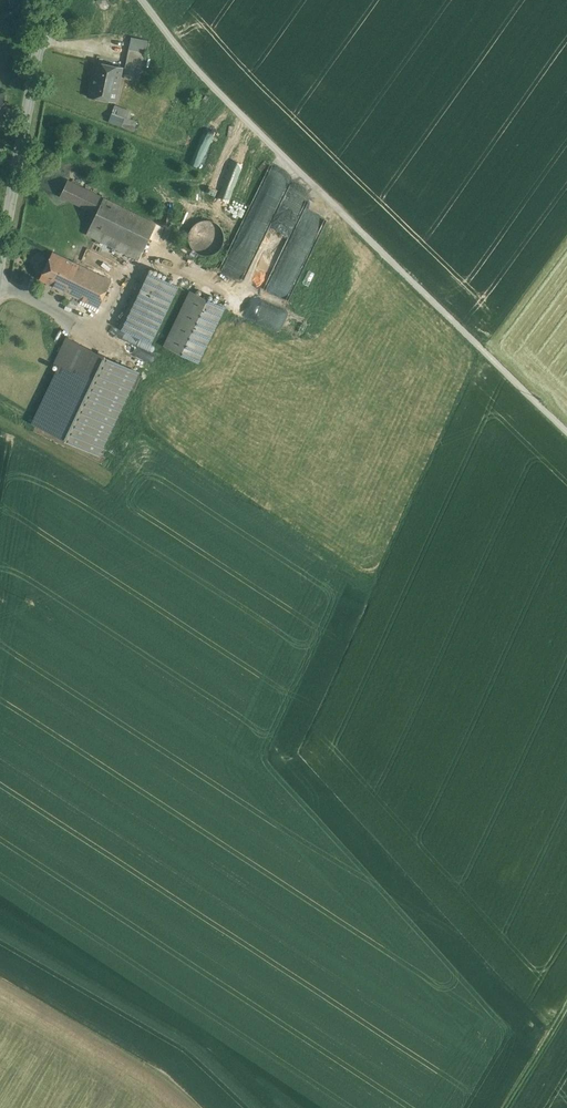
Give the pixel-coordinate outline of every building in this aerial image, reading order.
[(131,36),(129,48),(146,51),(148,40),(131,36)] [(146,51),(129,48),(125,68),(126,68),(135,70),(136,64),(143,66),(146,51)] [(123,67),(96,61),(88,96),(95,97),(95,99),(96,99),(96,97),(116,101),(123,67)] [(135,70),(126,68),(125,78),(140,81),(143,66),(136,64),(135,70)] [(115,104),(113,112),(125,116),(130,118),(132,110),(115,104)] [(125,116),(113,112),(109,121),(122,126),(125,116)] [(220,119),(212,115),(191,163),(199,167),(220,119)] [(130,118),(125,116),(122,126),(134,130),(137,120),(130,118)] [(220,128),(203,164),(212,169),(229,133),(220,128)] [(225,208),(242,165),(233,161),(216,204),(225,208)] [(104,198),(68,180),(60,196),(96,214),(104,198)] [(156,224),(104,198),(96,214),(90,225),(143,251),(150,238),(156,224)] [(164,227),(156,224),(150,238),(157,241),(164,227)] [(143,251),(90,225),(86,234),(139,260),(143,251)] [(109,270),(113,258),(85,248),(81,261),(109,270)] [(77,263),(53,251),(40,278),(64,290),(77,263)] [(79,264),(77,263),(64,290),(98,307),(111,280),(79,264)] [(146,270),(125,314),(145,323),(138,336),(151,342),(178,285),(146,270)] [(190,291),(164,344),(198,361),(224,307),(190,291)] [(145,323),(125,314),(118,327),(138,336),(145,323)] [(67,338),(56,362),(61,364),(33,422),(70,439),(109,358),(67,338)] [(70,439),(99,453),(138,372),(109,358),(70,439)]
